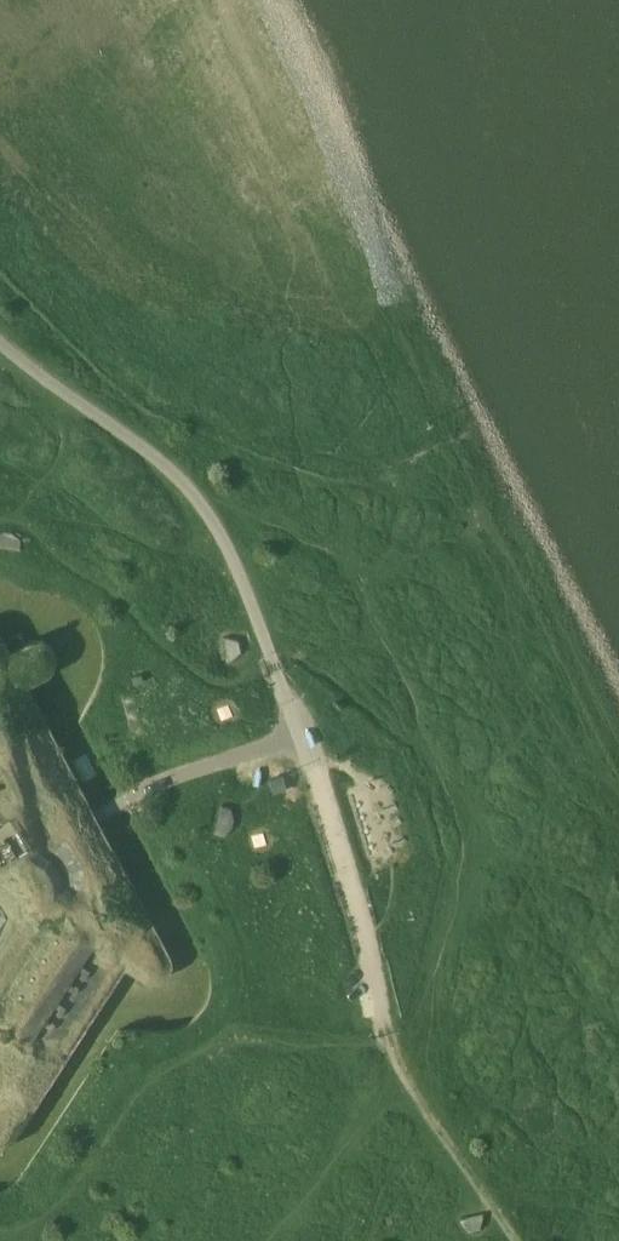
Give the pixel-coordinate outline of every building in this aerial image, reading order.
[(21,552),(23,543),(12,535),(4,534),(0,536),(0,550),(21,552)] [(1,1149),(6,1146),(9,1143),(15,1135),(125,967),(142,979),(147,980),(151,981),(161,978),(166,975),(168,971),(170,966),(171,962),(170,957),(168,952),(96,815),(28,685),(46,676),(49,673),(52,670),(54,665),(55,660),(55,656),(54,651),(51,647),(47,642),(43,640),(39,639),(35,639),(31,640),(10,650),(0,632),(0,902),(14,911),(0,934),(0,1149),(1,1149)] [(228,638),(224,639),(229,665),(233,663),(243,654),(240,642),(228,638)] [(230,807),(221,806),(215,836),(224,838),(233,828),(235,820),(230,807)] [(487,1221),(486,1217),(460,1220),(461,1224),(470,1235),(482,1233),(487,1221)]
